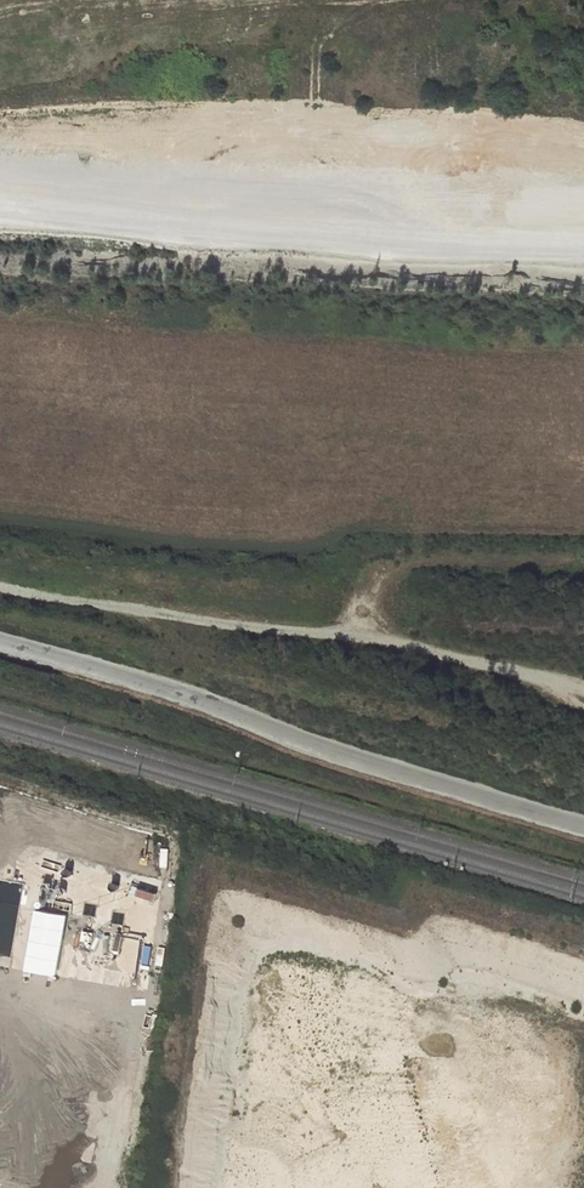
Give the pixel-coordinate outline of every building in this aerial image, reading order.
[(11,967),(21,882),(0,880),(0,965),(11,967)] [(141,886),(139,893),(158,897),(159,890),(141,886)] [(28,969),(61,974),(70,911),(36,906),(28,969)]
